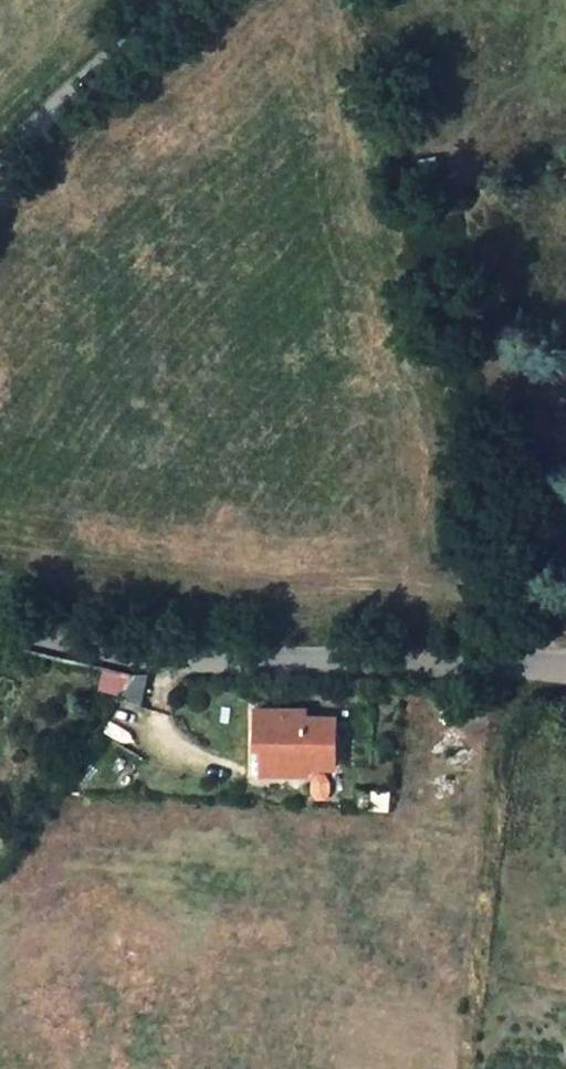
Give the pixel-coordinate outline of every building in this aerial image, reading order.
[(134,675),(115,704),(137,713),(149,688),(141,684),(147,676),(134,675)] [(271,717),(253,716),(251,751),(260,752),(259,780),(294,781),(295,770),(331,772),(332,724),(313,723),(314,712),(271,711),(271,717)]
